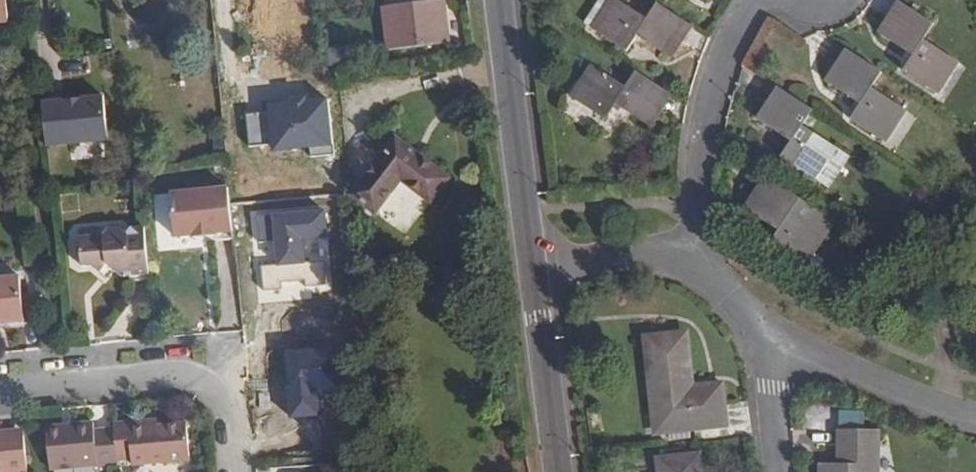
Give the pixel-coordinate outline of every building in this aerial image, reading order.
[(8,23),(6,0),(0,0),(0,23),(8,23)] [(443,1),(412,5),(411,0),(384,0),(385,8),(382,8),(387,52),(448,44),(443,1)] [(599,34),(608,20),(604,16),(614,1),(614,0),(601,0),(586,25),(599,34)] [(608,20),(599,34),(599,35),(626,52),(636,37),(668,58),(689,27),(657,5),(646,21),(614,1),(604,16),(608,20)] [(934,25),(901,4),(881,35),(912,56),(902,73),(929,90),(940,74),(945,78),(956,62),(924,39),(934,25)] [(821,57),(839,68),(849,54),(830,42),(821,57)] [(849,54),(839,68),(828,84),(861,106),(851,121),(877,137),(887,123),(893,126),(903,110),(871,90),(882,74),(850,52),(849,54)] [(648,126),(668,94),(636,74),(626,89),(593,67),(582,84),(589,88),(578,104),(605,121),(615,104),(648,126)] [(269,68),(227,71),(229,105),(272,102),(269,68)] [(780,91),(760,121),(792,142),(782,159),(808,175),(818,160),(824,164),(834,147),(802,127),(812,112),(780,91)] [(38,143),(105,141),(104,93),(37,95),(38,143)] [(430,202),(447,179),(394,138),(351,195),(375,213),(401,180),(430,202)] [(799,201),(767,179),(746,210),(778,232),(769,246),(795,264),(805,249),(811,252),(821,236),(789,216),(799,201)] [(193,235),(214,234),(214,229),(233,228),(229,186),(171,191),(175,232),(192,231),(193,235)] [(123,276),(131,275),(149,273),(145,224),(133,224),(128,229),(121,221),(108,222),(102,229),(79,230),(82,261),(93,260),(102,270),(111,263),(119,270),(123,276)] [(214,237),(234,235),(233,228),(214,229),(214,234),(214,237)] [(110,279),(119,270),(111,263),(102,270),(110,279)] [(24,317),(22,292),(20,273),(0,275),(0,320),(24,317)] [(24,317),(38,316),(35,291),(22,292),(24,317)] [(685,337),(647,340),(655,414),(666,413),(668,431),(724,425),(720,388),(691,391),(685,337)] [(294,376),(293,342),(270,342),(271,376),(294,376)] [(158,419),(131,421),(131,427),(158,425),(158,419)] [(51,469),(118,463),(118,458),(115,427),(95,429),(94,421),(47,426),(51,469)] [(131,421),(114,422),(115,427),(118,458),(133,456),(134,463),(191,458),(187,422),(158,425),(131,427),(131,421)] [(25,430),(0,432),(0,438),(25,436),(25,430)] [(879,431),(839,431),(839,466),(821,466),(820,471),(878,471),(879,431)] [(25,436),(0,438),(0,471),(28,471),(25,436)] [(659,462),(660,471),(699,471),(698,459),(659,462)]
